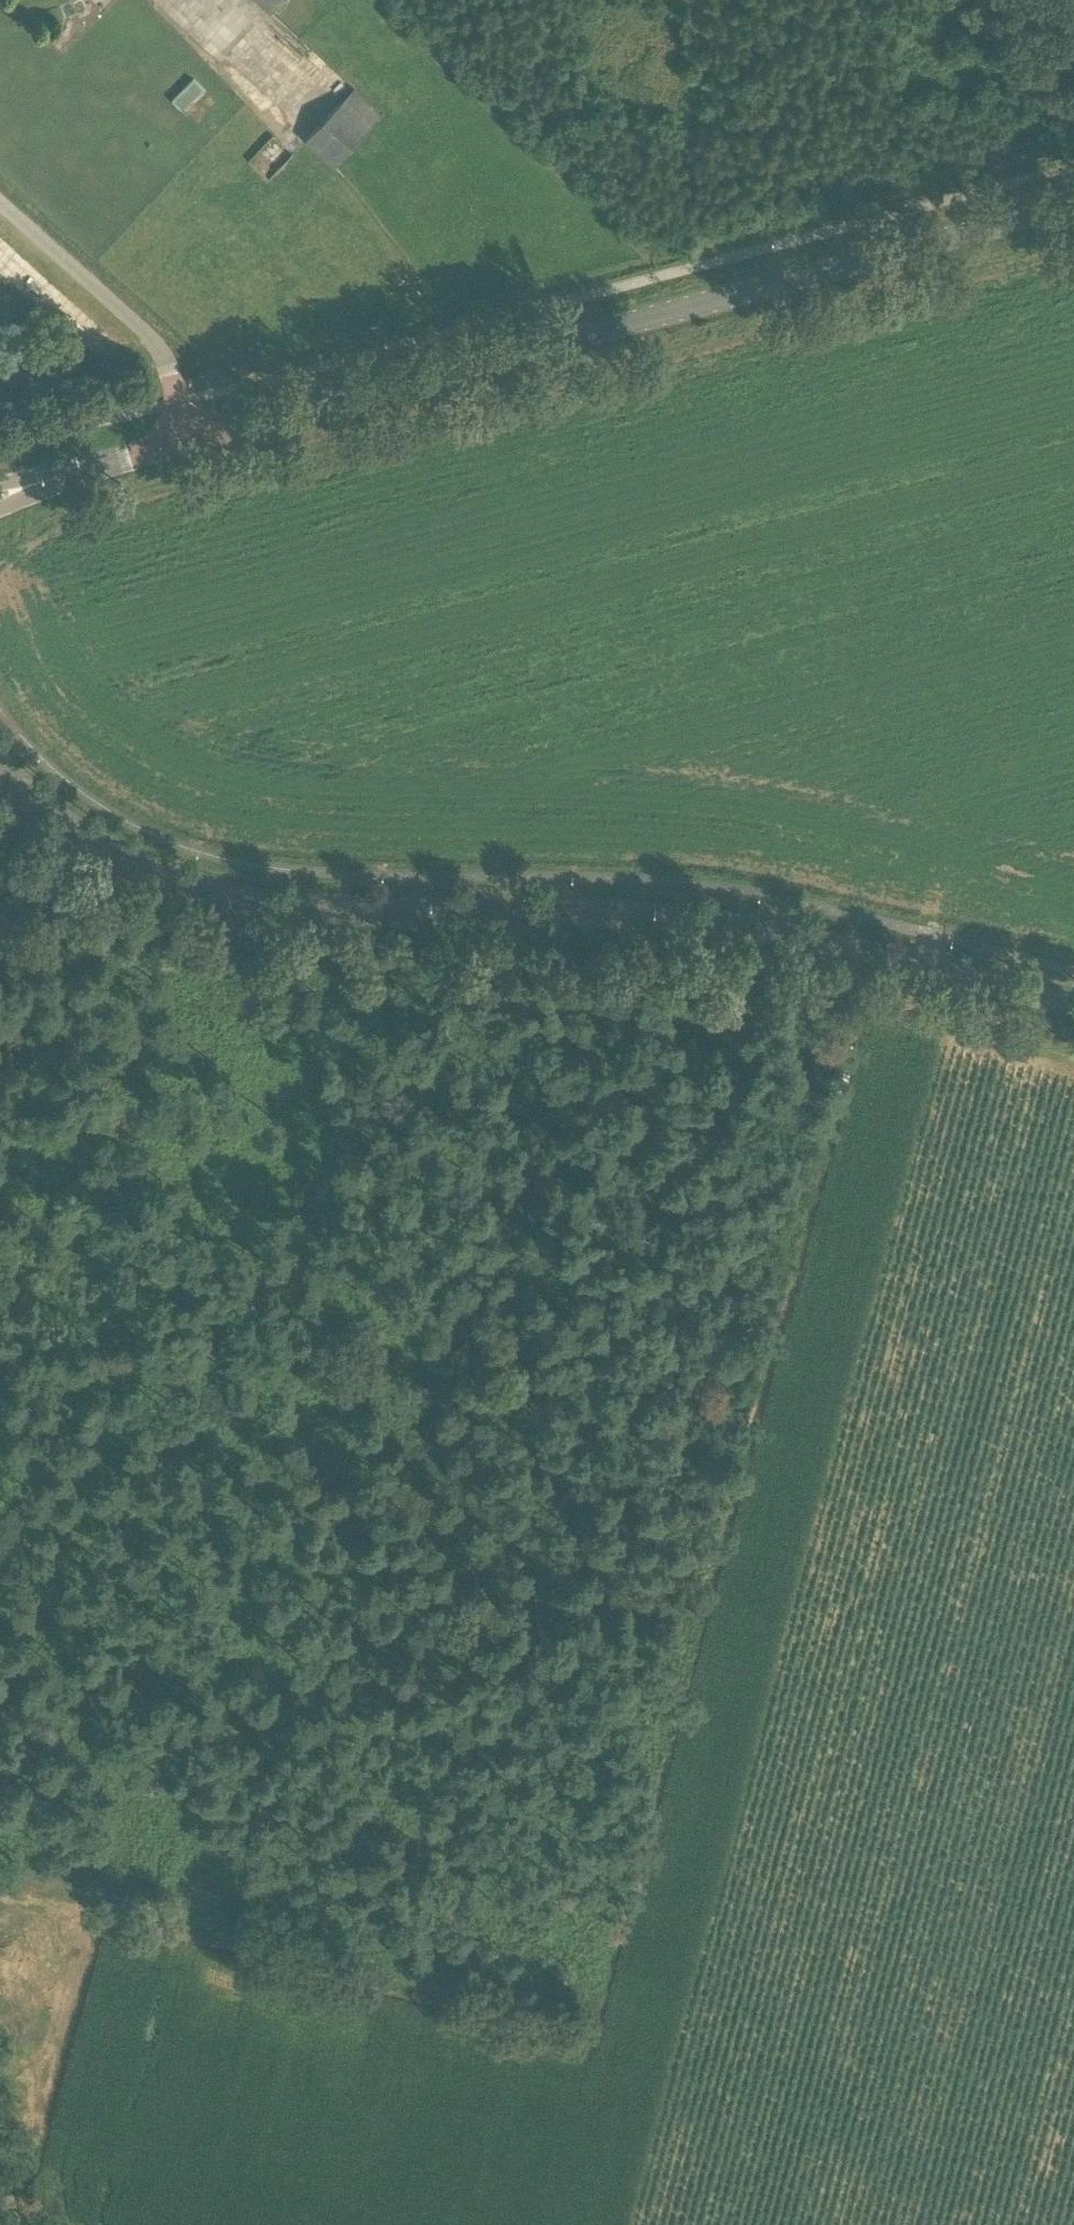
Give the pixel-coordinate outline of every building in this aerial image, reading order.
[(271,10),(281,0),(260,0),(271,10)] [(203,87),(193,77),(171,99),(182,109),(203,87)] [(355,88),(307,139),(335,166),(383,115),(355,88)]
